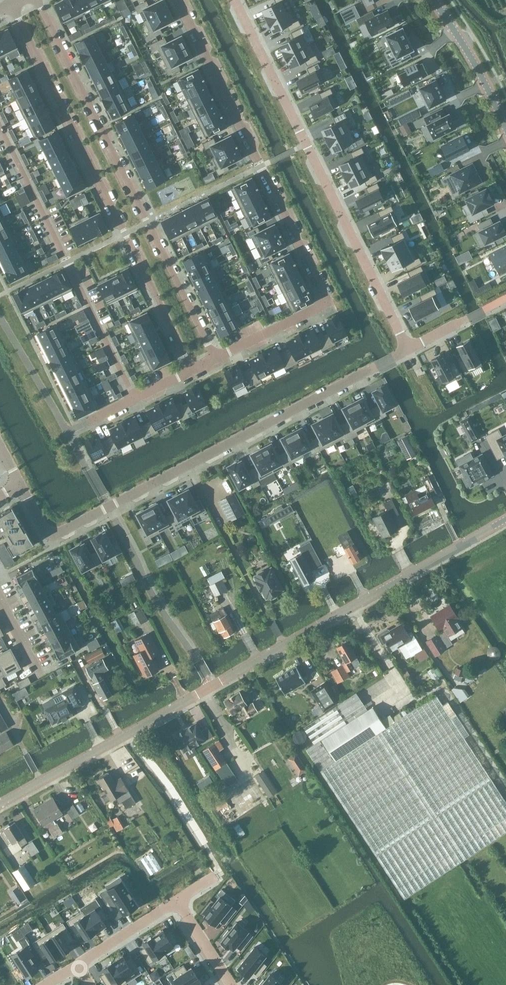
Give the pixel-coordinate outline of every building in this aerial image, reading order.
[(64,21),(73,16),(66,0),(65,0),(56,4),(64,21)] [(84,15),(83,11),(77,0),(66,0),(73,16),(75,20),(84,15)] [(83,11),(84,15),(93,10),(92,7),(88,0),(77,0),(83,11)] [(103,6),(100,0),(88,0),(92,7),(93,10),(103,6)] [(149,7),(147,1),(135,7),(138,13),(145,10),(149,19),(168,10),(168,9),(163,0),(149,7)] [(263,11),(265,16),(268,21),(287,12),(286,12),(281,2),(284,0),(275,0),(277,4),(263,11)] [(355,5),(340,12),(346,24),(361,17),(355,5)] [(162,33),(159,27),(173,20),(169,11),(168,10),(149,19),(145,21),(150,31),(148,32),(151,38),(162,33)] [(287,12),(268,21),(270,27),(271,27),(273,32),(287,25),(290,31),(301,25),(298,19),(296,21),(291,10),(286,12),(287,12)] [(372,11),(357,19),(360,25),(366,22),(372,35),(380,32),(387,28),(394,24),(388,10),(380,14),(376,16),(375,17),(372,11)] [(294,39),(280,46),(283,51),(282,51),(285,56),(308,45),(303,34),(305,33),(303,27),(291,33),(294,39)] [(387,36),(386,36),(386,37),(387,37),(392,48),(397,57),(390,61),(393,67),(411,58),(408,52),(412,50),(413,50),(413,49),(409,42),(409,41),(408,41),(406,37),(407,37),(406,36),(403,29),(402,28),(401,29),(387,36)] [(0,33),(0,37),(9,55),(19,50),(9,29),(0,33)] [(81,53),(101,43),(96,34),(77,44),(81,53)] [(158,49),(163,58),(187,47),(186,46),(185,44),(187,43),(183,36),(166,44),(163,39),(150,45),(153,51),(158,49)] [(9,55),(0,37),(0,59),(9,55)] [(106,53),(101,43),(81,53),(86,62),(102,54),(102,55),(106,53)] [(308,45),(285,56),(288,62),(291,67),(304,60),(307,66),(319,60),(316,55),(316,54),(311,43),(308,45)] [(187,47),(163,58),(168,68),(166,69),(169,75),(180,69),(178,64),(191,57),(187,48),(187,47)] [(88,66),(90,72),(107,63),(102,55),(102,54),(86,62),(86,63),(88,66)] [(406,70),(398,75),(404,87),(412,83),(413,84),(423,78),(423,77),(429,75),(425,67),(423,63),(423,62),(422,63),(417,65),(416,63),(405,68),(406,70)] [(111,72),(107,63),(90,72),(93,77),(95,81),(111,73),(111,72)] [(310,74),(297,80),(301,88),(303,92),(305,91),(308,90),(309,92),(317,88),(316,86),(326,81),(320,70),(321,69),(318,63),(307,69),(310,74)] [(10,79),(14,88),(15,89),(32,80),(27,70),(10,79)] [(111,73),(95,81),(97,85),(99,90),(119,80),(114,70),(111,72),(111,73)] [(177,80),(182,90),(205,79),(204,79),(203,79),(198,70),(177,80)] [(182,90),(187,99),(207,89),(203,81),(205,80),(205,79),(182,90)] [(11,90),(16,100),(36,90),(36,88),(32,80),(15,89),(14,88),(11,90)] [(124,89),(119,80),(99,90),(102,95),(104,99),(124,89)] [(436,80),(420,88),(430,107),(446,99),(436,80)] [(152,96),(157,93),(154,86),(150,87),(148,88),(152,96)] [(322,99),(310,106),(316,117),(338,106),(332,95),(333,94),(331,88),(319,94),(322,99)] [(392,88),(381,94),(384,99),(394,94),(392,88)] [(124,89),(104,99),(108,108),(128,98),(124,89)] [(212,98),(207,89),(187,99),(192,108),(214,98),(213,97),(212,98)] [(387,100),(391,106),(412,95),(409,89),(387,100)] [(36,90),(16,100),(20,109),(41,99),(37,91),(36,90)] [(132,106),(128,98),(108,108),(109,109),(113,118),(128,110),(129,111),(138,107),(137,104),(132,106)] [(196,118),(216,107),(212,99),(214,98),(192,108),(196,118)] [(20,109),(25,118),(45,108),(45,107),(41,99),(20,109)] [(201,127),(223,116),(222,115),(221,116),(216,107),(196,118),(201,127)] [(25,118),(29,127),(50,117),(45,108),(25,118)] [(141,109),(135,112),(138,117),(143,115),(141,109)] [(397,120),(400,126),(422,115),(419,109),(397,120)] [(442,109),(424,118),(427,124),(426,124),(427,125),(433,138),(434,139),(435,139),(434,139),(456,128),(456,127),(454,123),(454,122),(453,122),(452,120),(452,119),(449,114),(450,114),(449,113),(448,114),(449,114),(446,115),(442,109)] [(336,124),(322,131),(325,136),(324,136),(327,141),(350,130),(345,119),(347,118),(345,113),(333,118),(336,124)] [(119,134),(138,125),(133,115),(116,123),(121,132),(119,133),(119,134)] [(223,116),(201,127),(206,137),(226,127),(221,117),(223,116)] [(50,117),(29,127),(34,137),(55,127),(50,118),(50,117)] [(406,124),(400,127),(405,135),(410,133),(408,130),(409,129),(406,124)] [(125,142),(143,134),(138,125),(119,134),(120,135),(121,134),(125,142)] [(350,130),(327,141),(330,147),(333,152),(347,145),(349,151),(365,143),(362,137),(356,141),(350,130)] [(40,140),(45,150),(61,142),(62,141),(57,132),(40,140)] [(143,134),(125,142),(130,151),(147,143),(143,134)] [(212,158),(213,158),(238,146),(237,145),(236,146),(231,136),(217,143),(214,138),(203,144),(206,149),(212,146),(217,156),(212,158)] [(463,136),(441,147),(442,147),(448,160),(448,161),(470,150),(470,149),(469,149),(463,137),(463,136)] [(61,142),(45,150),(49,159),(66,150),(64,145),(62,141),(61,142)] [(152,152),(147,143),(130,151),(134,160),(152,152)] [(238,147),(238,146),(213,158),(217,169),(215,170),(218,175),(230,170),(227,164),(241,157),(236,148),(238,147)] [(353,159),(339,166),(342,171),(344,176),(368,165),(362,154),(365,153),(362,148),(351,153),(353,159)] [(49,159),(54,168),(71,160),(67,151),(66,150),(49,159)] [(152,152),(134,160),(139,170),(156,161),(152,152)] [(74,165),(71,160),(54,168),(58,177),(75,169),(74,165)] [(156,161),(139,170),(143,178),(142,179),(142,180),(161,170),(156,161)] [(441,164),(434,168),(437,173),(444,170),(441,164)] [(472,164),(441,179),(444,185),(453,180),(459,193),(482,182),(478,175),(479,175),(478,175),(476,171),(477,171),(476,170),(476,171),(472,164)] [(368,165),(344,176),(347,182),(348,182),(350,187),(364,180),(367,186),(378,180),(375,174),(373,175),(368,165)] [(58,177),(63,186),(80,178),(77,172),(75,169),(58,177)] [(161,170),(142,180),(144,179),(148,188),(165,180),(161,170)] [(80,178),(63,186),(68,196),(85,187),(80,178)] [(231,189),(236,199),(258,188),(258,187),(256,188),(252,178),(231,189)] [(369,194),(357,200),(362,212),(384,201),(379,189),(380,188),(377,183),(366,188),(369,194)] [(259,188),(258,188),(236,199),(241,208),(261,198),(257,189),(259,188)] [(473,196),(466,199),(468,203),(473,213),(467,215),(471,222),(484,216),(481,209),(486,207),(493,203),(492,200),(488,192),(487,192),(486,189),(479,192),(478,190),(471,193),(473,196)] [(20,194),(16,196),(18,201),(28,196),(25,191),(20,194)] [(200,202),(199,203),(210,224),(219,219),(209,198),(200,203),(200,202)] [(265,206),(261,198),(241,208),(245,217),(267,206),(267,205),(265,206)] [(200,228),(210,224),(199,203),(190,208),(200,228)] [(267,206),(245,217),(250,227),(271,217),(266,208),(268,207),(267,206)] [(381,218),(369,224),(374,235),(381,232),(382,234),(390,230),(389,228),(400,223),(391,206),(378,212),(381,218)] [(200,228),(190,208),(181,212),(191,233),(200,228)] [(182,237),(191,233),(181,212),(173,216),(172,216),(182,237)] [(99,214),(90,218),(98,234),(107,230),(99,214)] [(88,215),(79,219),(88,238),(89,239),(98,234),(90,218),(88,215)] [(0,218),(0,230),(9,225),(4,216),(0,218)] [(173,242),(182,237),(172,216),(171,217),(162,221),(173,242)] [(478,225),(481,230),(479,231),(485,244),(505,233),(505,232),(503,226),(503,225),(502,225),(500,221),(493,224),(490,218),(478,225)] [(89,239),(88,238),(79,219),(69,224),(79,244),(85,241),(89,239)] [(13,234),(9,225),(0,230),(0,241),(13,234)] [(256,247),(282,235),(281,234),(280,235),(275,225),(261,232),(258,227),(247,232),(249,238),(251,237),(256,247)] [(394,243),(381,249),(387,261),(387,260),(409,249),(403,238),(405,238),(402,232),(391,238),(394,243)] [(15,246),(18,244),(13,234),(0,241),(0,252),(14,245),(15,246)] [(282,235),(256,247),(261,257),(259,258),(262,264),(274,258),(271,253),(285,246),(280,236),(282,235)] [(3,262),(19,254),(15,246),(14,245),(0,252),(0,256),(3,262)] [(489,254),(490,255),(491,255),(497,267),(496,267),(497,268),(501,266),(505,273),(505,272),(505,246),(489,254)] [(409,249),(387,260),(392,271),(404,265),(407,270),(422,263),(419,257),(418,258),(412,247),(409,249)] [(188,272),(210,261),(205,251),(184,261),(189,270),(187,271),(188,272)] [(27,262),(27,261),(22,252),(19,254),(3,262),(7,271),(27,262)] [(49,264),(59,259),(56,254),(47,259),(49,264)] [(269,264),(274,274),(296,263),(295,263),(294,263),(289,254),(269,264)] [(27,262),(7,271),(8,272),(7,272),(12,281),(35,269),(30,260),(27,261),(27,262)] [(210,261),(188,272),(190,272),(194,280),(214,270),(210,261)] [(296,263),(274,274),(278,283),(299,273),(294,265),(296,264),(296,263)] [(410,278),(398,284),(404,296),(430,283),(421,266),(408,272),(410,278)] [(118,275),(128,295),(138,290),(128,270),(118,275),(119,275),(118,275)] [(219,279),(214,270),(194,280),(198,289),(196,289),(197,290),(219,279)] [(53,276),(63,295),(73,290),(63,271),(53,276)] [(278,283),(283,292),(303,282),(299,273),(278,283)] [(128,295),(118,275),(109,280),(118,300),(128,295)] [(53,300),(63,295),(53,276),(43,281),(44,281),(53,300)] [(223,288),(219,279),(197,290),(197,291),(199,290),(203,298),(223,288)] [(109,280),(105,282),(99,285),(108,305),(118,300),(109,280)] [(453,280),(448,282),(451,289),(456,286),(453,280)] [(53,300),(44,281),(43,281),(34,285),(43,305),(53,300)] [(283,292),(287,302),(309,291),(309,290),(307,291),(303,282),(283,292)] [(489,282),(479,288),(482,293),(492,288),(489,282)] [(34,310),(43,305),(34,285),(24,290),(34,310)] [(206,308),(228,297),(223,299),(219,291),(223,289),(223,288),(203,298),(207,307),(205,308),(206,308)] [(422,302),(410,308),(416,319),(423,316),(424,318),(432,314),(431,312),(441,307),(436,295),(437,294),(434,289),(420,296),(422,302)] [(34,310),(24,290),(14,295),(24,315),(34,310)] [(309,291),(287,302),(292,312),(313,302),(308,292),(310,291),(309,291)] [(212,317),(232,306),(228,297),(206,308),(206,309),(208,308),(212,317)] [(232,306),(212,317),(216,325),(214,326),(215,327),(237,316),(232,306)] [(136,331),(152,323),(147,313),(127,323),(132,333),(136,331)] [(237,316),(215,327),(217,326),(221,335),(242,325),(237,316)] [(325,323),(329,333),(324,336),(329,347),(335,344),(334,342),(347,335),(337,316),(327,320),(328,321),(325,323)] [(136,331),(140,340),(156,332),(152,323),(136,331)] [(58,324),(38,334),(43,343),(63,334),(58,324)] [(303,333),(300,334),(300,335),(309,354),(322,348),(323,350),(329,347),(324,336),(322,333),(316,336),(313,329),(305,333),(305,332),(303,333)] [(156,332),(140,340),(145,349),(161,341),(156,332)] [(47,352),(48,352),(63,345),(64,345),(67,343),(63,334),(43,343),(47,352)] [(309,354),(300,335),(300,334),(295,337),(287,341),(291,348),(285,351),(292,366),(298,362),(297,360),(309,354)] [(469,340),(458,346),(464,358),(459,361),(465,374),(483,365),(469,340)] [(145,349),(149,358),(150,358),(165,350),(161,341),(145,349)] [(68,354),(68,353),(64,345),(63,345),(48,352),(47,352),(52,361),(52,362),(68,354)] [(262,353),(263,353),(272,373),(285,366),(286,369),(292,366),(285,351),(279,354),(276,347),(268,351),(267,350),(265,351),(262,353)] [(150,358),(149,358),(146,360),(151,370),(171,360),(166,350),(166,351),(165,350),(150,358)] [(71,352),(68,353),(68,354),(52,362),(56,371),(57,371),(76,361),(71,352)] [(254,367),(248,370),(255,384),(261,381),(260,379),(272,373),(263,353),(262,353),(257,355),(258,356),(250,360),(254,367)] [(443,354),(432,360),(445,385),(456,379),(457,381),(463,378),(455,363),(450,366),(443,354)] [(106,360),(104,361),(102,362),(100,363),(97,365),(100,371),(109,367),(106,360)] [(81,371),(76,361),(57,371),(61,380),(62,380),(77,372),(81,371)] [(255,384),(248,370),(242,373),(238,366),(235,367),(235,366),(225,371),(235,391),(247,385),(249,387),(255,384)] [(77,372),(62,380),(61,380),(66,389),(81,381),(77,372)] [(70,398),(71,398),(90,389),(85,379),(81,381),(66,389),(70,398)] [(187,391),(184,392),(189,402),(183,405),(189,417),(195,413),(194,411),(207,405),(197,385),(187,390),(187,391)] [(380,404),(375,407),(381,419),(387,415),(384,410),(396,404),(395,403),(397,402),(393,394),(391,395),(385,385),(378,388),(378,389),(374,392),(380,404)] [(94,398),(90,389),(71,398),(70,398),(75,407),(94,398)] [(99,407),(94,398),(75,407),(75,408),(79,417),(99,407)] [(182,420),(189,417),(183,405),(182,402),(176,405),(172,398),(165,402),(164,401),(159,404),(160,405),(169,424),(181,418),(182,420)] [(381,419),(375,407),(369,410),(363,398),(354,403),(353,403),(365,427),(374,422),(376,425),(382,422),(381,419)] [(350,421),(344,423),(352,438),(358,435),(356,431),(365,427),(353,403),(352,404),(353,404),(344,409),(350,421)] [(169,424),(160,405),(159,404),(154,406),(155,407),(147,411),(152,421),(146,424),(152,435),(158,432),(157,430),(169,424)] [(348,440),(352,438),(344,423),(339,426),(333,414),(324,419),(323,419),(335,442),(344,438),(346,441),(348,440)] [(152,435),(146,424),(140,427),(135,417),(127,420),(122,422),(132,442),(144,436),(145,438),(152,435)] [(469,417),(460,421),(471,442),(480,438),(469,417)] [(320,436),(314,439),(320,450),(335,442),(323,419),(322,420),(313,425),(320,436)] [(120,448),(132,442),(122,422),(117,425),(110,429),(113,436),(107,439),(114,453),(121,450),(120,448)] [(314,454),(320,450),(314,439),(309,442),(302,429),(292,433),(302,453),(302,452),(311,448),(314,454)] [(485,436),(497,459),(505,455),(505,456),(505,435),(502,437),(498,429),(485,436)] [(288,451),(283,453),(289,465),(304,456),(302,452),(302,453),(292,433),(291,434),(282,439),(288,451)] [(108,457),(114,453),(107,439),(102,442),(98,435),(95,437),(94,436),(84,441),(94,461),(107,455),(108,457)] [(404,453),(407,452),(410,458),(416,455),(407,436),(398,441),(404,453)] [(394,440),(387,443),(390,449),(397,445),(394,440)] [(274,473),(289,465),(283,453),(277,456),(271,444),(262,449),(261,449),(274,473)] [(258,467),(252,469),(258,481),(259,480),(274,473),(261,449),(261,450),(252,455),(258,467)] [(460,465),(459,466),(460,467),(460,466),(465,477),(463,478),(467,486),(469,485),(470,486),(470,487),(471,487),(480,482),(480,483),(481,483),(481,482),(483,480),(484,481),(485,480),(484,480),(493,475),(494,475),(493,474),(483,454),(482,454),(473,458),(460,465)] [(241,462),(237,464),(236,463),(229,467),(240,488),(251,482),(254,487),(260,484),(259,480),(258,481),(252,469),(247,472),(241,462)] [(406,496),(410,503),(416,514),(435,505),(431,497),(437,494),(429,478),(423,480),(426,486),(406,496)] [(353,485),(348,488),(352,495),(357,493),(353,485)] [(285,495),(291,492),(288,486),(283,489),(285,495)] [(179,495),(191,518),(206,510),(200,499),(195,502),(188,490),(179,495)] [(234,493),(220,500),(230,520),(244,513),(234,493)] [(182,523),(191,518),(179,495),(178,495),(178,496),(169,500),(175,512),(170,515),(178,530),(184,527),(182,523)] [(392,518),(400,514),(392,500),(384,504),(388,511),(374,518),(383,537),(398,530),(392,518)] [(149,511),(148,511),(160,532),(168,527),(172,533),(178,530),(170,515),(164,518),(157,504),(150,508),(151,510),(149,511)] [(291,504),(267,517),(270,524),(294,511),(291,504)] [(0,514),(0,535),(3,534),(4,537),(9,534),(13,542),(8,545),(14,555),(34,544),(27,531),(27,530),(26,530),(20,520),(13,506),(0,514)] [(150,537),(160,532),(148,511),(148,512),(145,513),(145,511),(138,515),(144,526),(138,529),(147,545),(153,542),(150,537)] [(344,524),(334,529),(337,535),(347,529),(344,524)] [(116,555),(122,552),(114,535),(108,538),(105,533),(101,536),(100,534),(93,538),(104,560),(115,554),(116,555)] [(349,533),(339,539),(352,564),(362,558),(349,533)] [(291,560),(295,568),(293,569),(297,577),(299,576),(304,584),(315,578),(311,571),(323,565),(310,541),(301,546),(304,552),(291,560)] [(83,571),(94,565),(95,566),(102,563),(96,552),(90,555),(84,544),(80,547),(79,545),(72,549),(83,571)] [(175,560),(189,552),(185,545),(171,553),(175,560)] [(206,564),(200,567),(205,576),(211,573),(206,564)] [(22,586),(38,578),(33,568),(17,576),(22,586)] [(261,591),(262,590),(267,599),(269,597),(269,599),(271,598),(272,598),(276,596),(276,595),(278,594),(277,593),(283,590),(275,575),(277,574),(274,569),(273,570),(271,568),(266,571),(265,570),(257,574),(257,575),(255,576),(258,582),(256,582),(261,591)] [(25,592),(22,594),(23,597),(27,596),(27,595),(42,587),(38,578),(22,586),(22,587),(25,592)] [(211,585),(210,586),(215,597),(228,590),(222,579),(211,585)] [(202,588),(208,598),(213,595),(207,585),(202,588)] [(47,596),(42,587),(27,595),(27,596),(30,601),(26,603),(28,606),(47,596)] [(51,593),(47,596),(28,606),(29,609),(33,607),(36,613),(52,605),(57,603),(51,593)] [(117,597),(110,600),(112,606),(120,602),(117,597)] [(83,600),(78,603),(81,609),(86,607),(83,600)] [(459,618),(450,604),(431,615),(441,632),(437,635),(436,634),(426,641),(435,655),(445,649),(445,648),(452,643),(448,636),(462,626),(458,619),(459,618)] [(39,619),(36,621),(37,624),(61,612),(61,611),(57,614),(52,605),(36,613),(39,619)] [(210,615),(219,632),(221,630),(224,637),(236,630),(224,607),(210,615)] [(140,620),(142,624),(149,620),(143,610),(136,613),(140,620)] [(135,611),(129,615),(134,624),(140,620),(136,613),(135,611)] [(66,621),(61,612),(37,624),(39,627),(43,625),(46,631),(66,621)] [(71,630),(66,621),(46,631),(49,637),(45,639),(47,642),(71,630)] [(378,633),(377,635),(382,644),(384,642),(385,644),(386,643),(390,651),(404,643),(411,655),(422,649),(412,631),(408,633),(402,623),(389,630),(388,629),(386,628),(378,633)] [(75,638),(71,630),(47,642),(48,645),(52,643),(55,649),(75,639),(75,638)] [(142,651),(134,655),(144,674),(145,673),(147,676),(158,670),(156,667),(158,666),(153,656),(160,652),(150,634),(136,641),(142,651)] [(81,649),(75,639),(55,649),(60,659),(81,649)] [(348,641),(337,647),(345,662),(342,663),(343,665),(332,671),(338,683),(349,676),(347,672),(361,664),(357,658),(348,641)] [(107,645),(102,648),(105,654),(111,651),(107,645)] [(102,648),(86,656),(89,663),(105,655),(102,648)] [(18,657),(15,651),(12,652),(11,649),(0,655),(0,667),(18,657)] [(7,685),(6,683),(3,677),(20,668),(19,665),(21,663),(18,657),(0,667),(0,689),(7,685)] [(104,699),(112,695),(103,679),(101,673),(108,669),(103,659),(87,668),(92,678),(93,678),(96,683),(93,684),(100,697),(102,696),(104,699)] [(297,666),(276,678),(285,694),(306,682),(297,666)] [(431,679),(440,676),(436,666),(428,669),(431,679)] [(455,666),(452,677),(461,679),(464,668),(455,666)] [(28,677),(17,683),(20,689),(32,683),(28,677)] [(325,682),(311,691),(324,711),(338,702),(325,682)] [(64,721),(64,720),(67,718),(68,719),(68,718),(68,717),(77,712),(75,709),(84,704),(74,687),(62,693),(66,699),(56,704),(53,699),(43,704),(46,710),(53,724),(58,721),(58,722),(63,720),(64,721)] [(240,692),(224,701),(232,715),(242,709),(247,717),(253,714),(253,713),(257,711),(257,709),(255,704),(252,704),(249,706),(240,692)] [(357,693),(303,728),(314,744),(322,738),(323,739),(368,710),(357,693)] [(387,727),(336,760),(323,739),(322,738),(314,744),(307,748),(406,898),(505,833),(505,799),(437,694),(387,727)] [(368,710),(323,739),(336,760),(387,727),(374,706),(368,710)] [(8,727),(0,713),(0,732),(8,727)] [(175,734),(174,735),(175,736),(184,751),(183,751),(184,752),(185,752),(205,740),(205,741),(206,740),(213,736),(208,727),(201,731),(197,724),(197,722),(195,723),(196,723),(187,728),(184,729),(184,730),(175,734)] [(235,731),(229,733),(234,745),(240,742),(235,731)] [(7,732),(0,736),(0,753),(14,745),(7,732)] [(287,734),(281,738),(287,748),(293,744),(287,734)] [(214,743),(203,750),(216,769),(226,762),(214,743)] [(243,745),(238,747),(241,756),(247,754),(243,745)] [(296,754),(289,758),(296,769),(302,764),(296,754)] [(241,764),(241,755),(229,755),(229,765),(241,764)] [(248,772),(257,768),(253,760),(242,765),(245,769),(247,768),(248,772)] [(226,762),(216,769),(226,785),(236,778),(226,762)] [(276,793),(277,793),(263,771),(255,776),(269,798),(276,793)] [(101,778),(99,779),(107,793),(102,796),(102,798),(104,802),(106,803),(111,800),(116,797),(120,803),(122,802),(126,809),(136,803),(121,778),(115,782),(109,773),(105,776),(104,774),(103,774),(100,776),(100,777),(101,778)] [(209,776),(204,779),(208,785),(213,781),(209,776)] [(259,825),(275,812),(247,778),(230,792),(231,794),(213,809),(226,825),(229,823),(240,837),(244,834),(239,828),(242,825),(252,838),(262,830),(259,825)] [(212,804),(230,797),(228,791),(210,797),(212,804)] [(44,803),(35,809),(48,829),(49,828),(54,836),(62,831),(57,823),(54,825),(50,820),(55,817),(56,819),(62,816),(61,813),(62,812),(59,807),(60,806),(61,804),(58,799),(56,799),(54,800),(54,799),(44,805),(44,803)] [(80,803),(75,806),(80,813),(85,809),(80,803)] [(110,817),(106,820),(110,826),(114,824),(112,820),(110,817)] [(15,822),(4,829),(13,843),(9,846),(14,853),(23,847),(22,846),(28,842),(26,838),(15,822)] [(288,829),(284,832),(291,843),(295,840),(288,829)] [(33,841),(26,846),(32,856),(39,851),(33,841)] [(152,853),(141,860),(151,875),(161,868),(152,853)] [(25,865),(13,872),(25,890),(36,883),(25,865)] [(111,896),(104,900),(112,912),(120,908),(123,914),(124,914),(126,913),(129,911),(130,912),(131,910),(138,905),(138,906),(139,906),(133,896),(133,895),(132,895),(130,891),(130,890),(129,890),(122,879),(121,880),(123,882),(109,891),(108,891),(111,896)] [(12,891),(19,902),(25,898),(18,887),(12,891)] [(9,893),(3,897),(9,908),(16,904),(9,893)] [(246,895),(240,902),(243,905),(248,899),(246,895)] [(210,904),(204,912),(206,914),(205,916),(216,925),(220,920),(225,924),(236,910),(234,908),(235,908),(220,896),(212,906),(210,904)] [(96,898),(81,908),(82,911),(85,915),(96,932),(106,925),(103,921),(109,918),(102,907),(96,898)] [(82,911),(67,921),(78,938),(83,934),(86,938),(90,936),(95,933),(96,932),(85,915),(82,911)] [(225,938),(222,942),(229,948),(230,947),(234,950),(237,946),(242,950),(253,936),(248,932),(248,931),(237,922),(230,931),(228,930),(223,936),(225,938)] [(63,923),(48,933),(62,954),(63,953),(68,950),(72,947),(69,943),(74,940),(63,923)] [(17,941),(19,940),(26,936),(25,934),(21,928),(12,933),(17,941)] [(163,929),(153,936),(164,953),(165,953),(174,947),(173,944),(178,941),(171,930),(166,934),(163,929)] [(48,933),(33,943),(44,960),(49,956),(52,961),(56,958),(61,955),(60,955),(62,954),(48,933)] [(13,955),(11,956),(12,959),(18,968),(20,966),(27,976),(39,969),(31,957),(37,953),(26,936),(19,940),(24,947),(13,955)] [(146,947),(140,950),(149,964),(155,961),(157,964),(167,957),(165,953),(164,953),(153,936),(152,937),(147,940),(143,942),(146,947)] [(255,947),(238,968),(249,976),(254,971),(259,975),(267,965),(262,961),(266,956),(255,947)] [(123,955),(113,962),(127,983),(142,973),(131,956),(126,959),(123,955)] [(100,976),(106,984),(123,984),(127,983),(113,962),(112,963),(112,962),(107,965),(107,966),(103,968),(106,972),(100,976)] [(167,976),(173,984),(186,984),(198,978),(197,976),(194,971),(194,972),(192,967),(187,970),(184,965),(167,976)] [(157,970),(151,974),(155,980),(161,976),(157,970)] [(282,983),(270,974),(265,980),(264,979),(259,984),(280,984),(282,983)]
